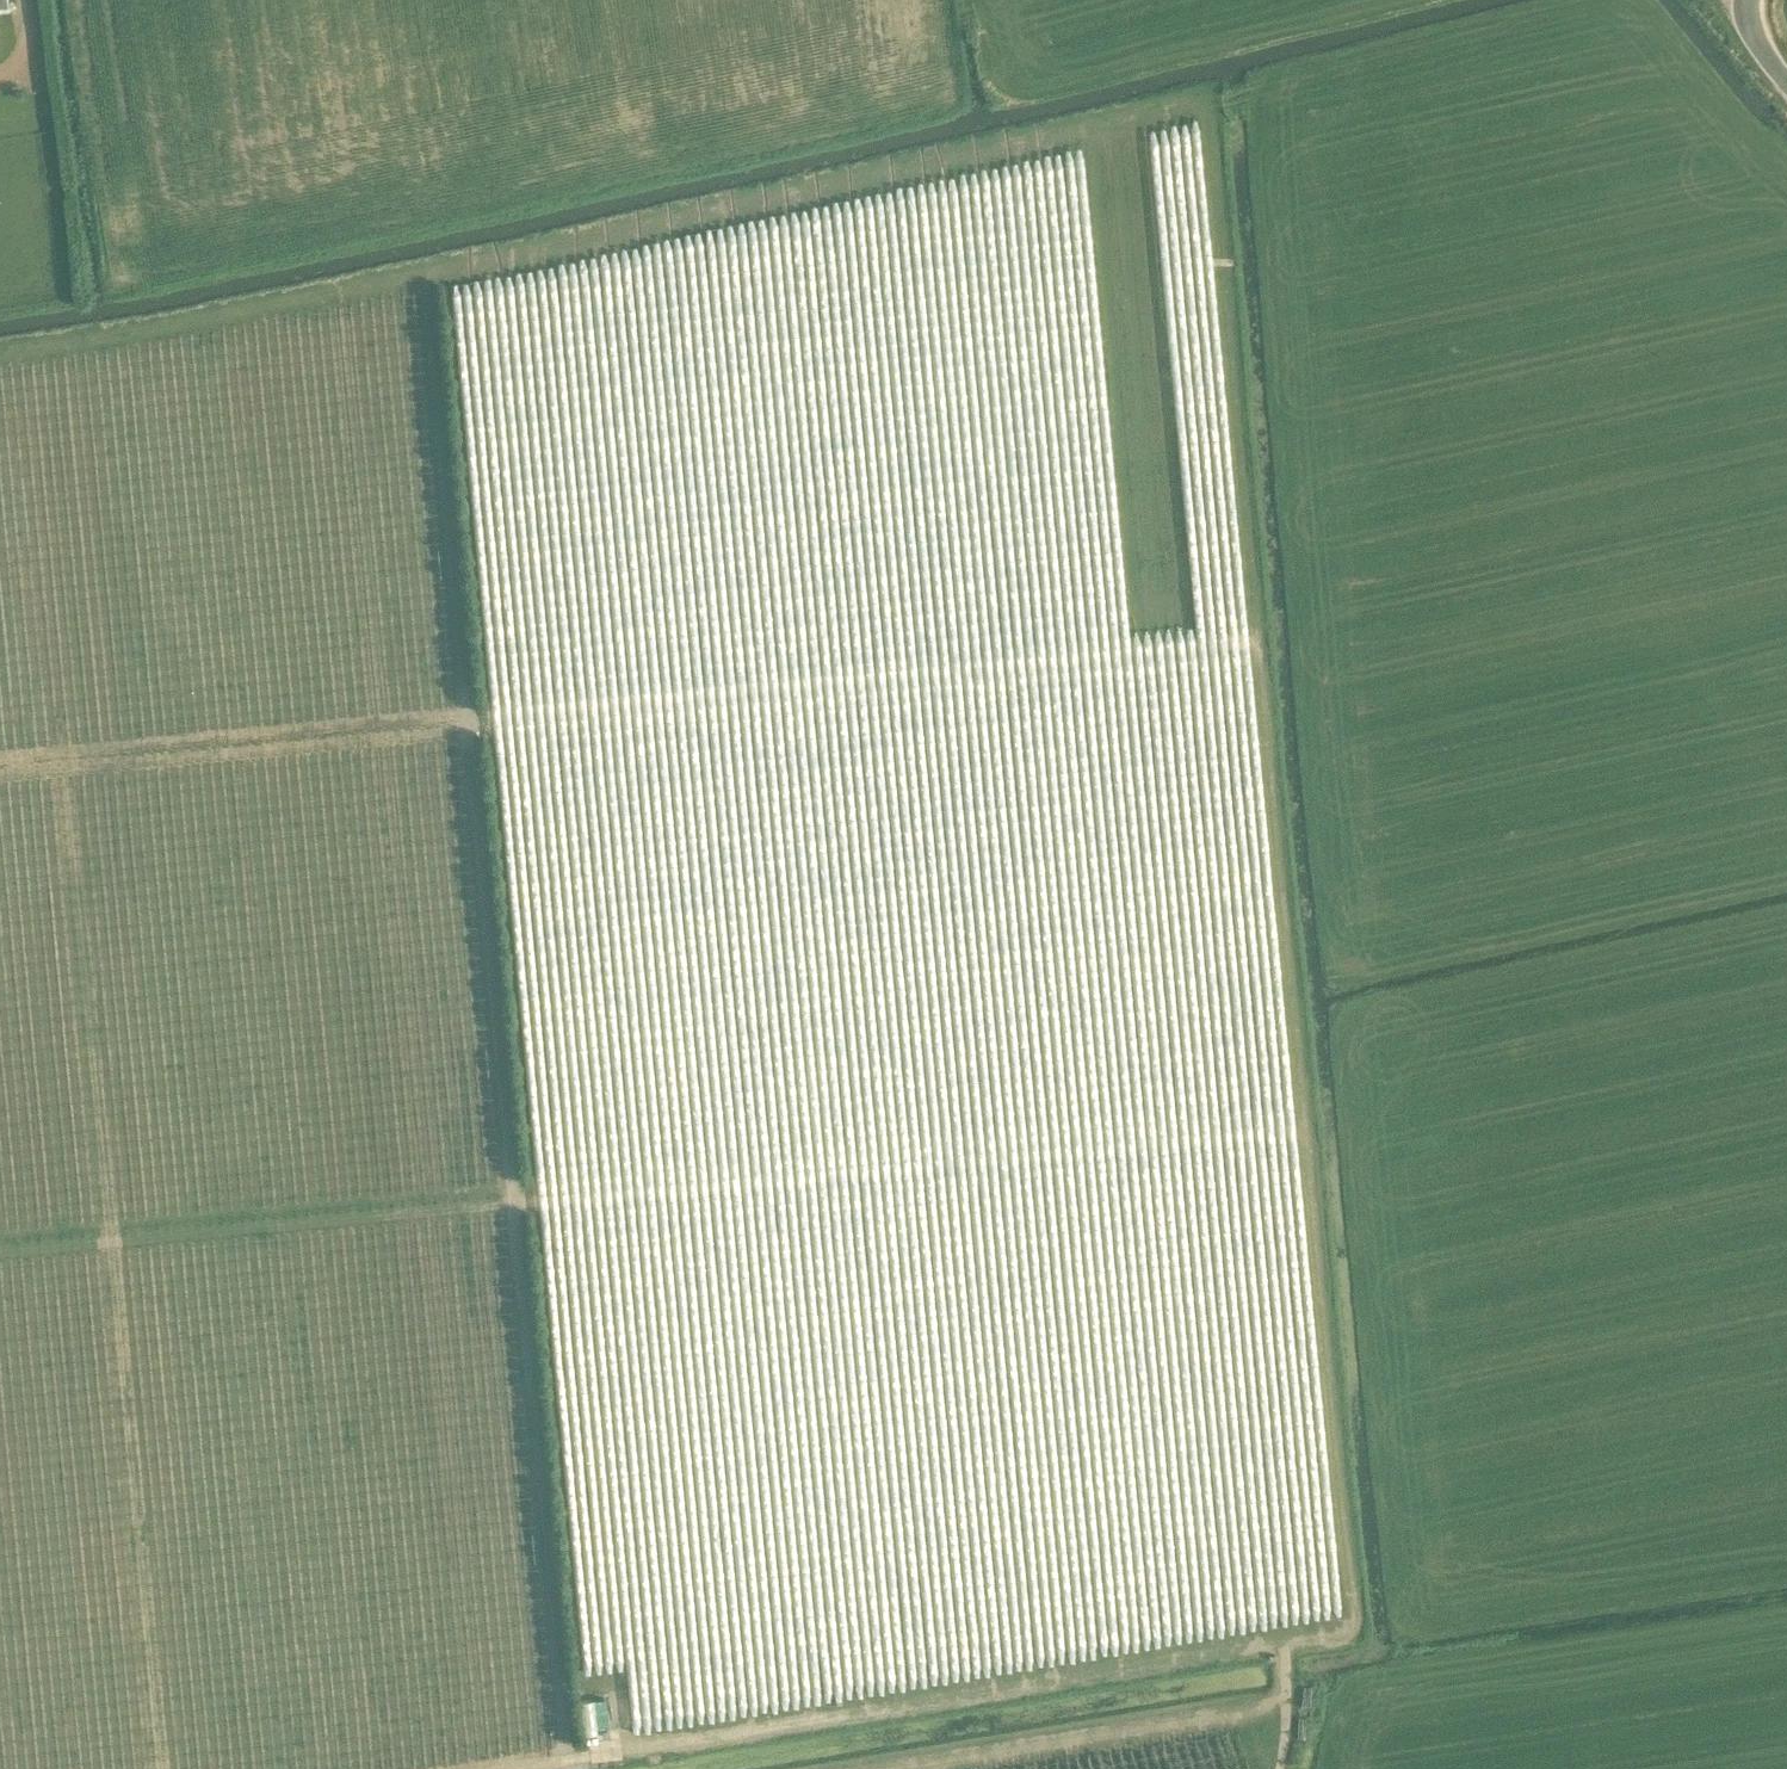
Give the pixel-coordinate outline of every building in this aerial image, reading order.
[(606,1696),(580,1697),(581,1729),(606,1729),(606,1696)]
